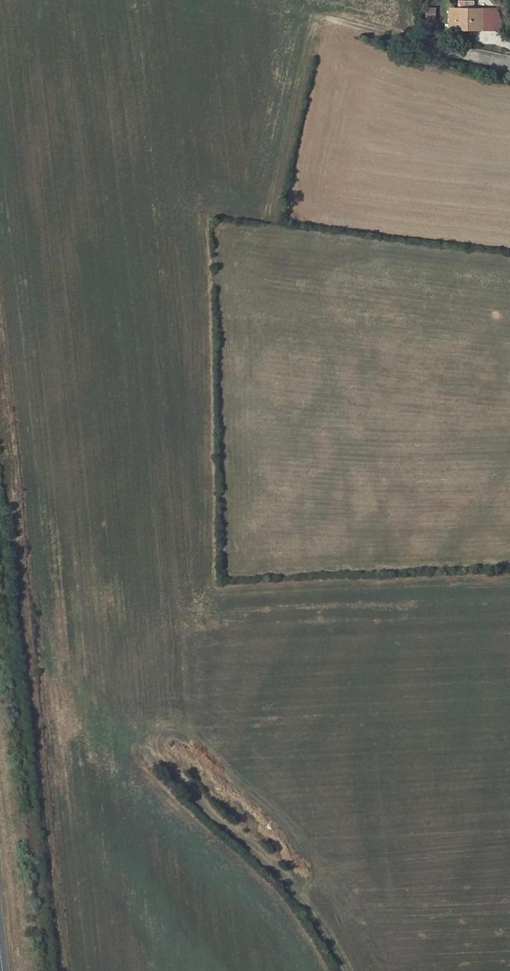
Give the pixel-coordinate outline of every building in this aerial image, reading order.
[(447,9),(447,28),(484,28),(484,9),(471,9),(471,1),(456,1),(456,9),(447,9)] [(434,26),(435,7),(425,7),(424,25),(434,26)] [(498,9),(484,9),(484,28),(498,28),(498,9)]
